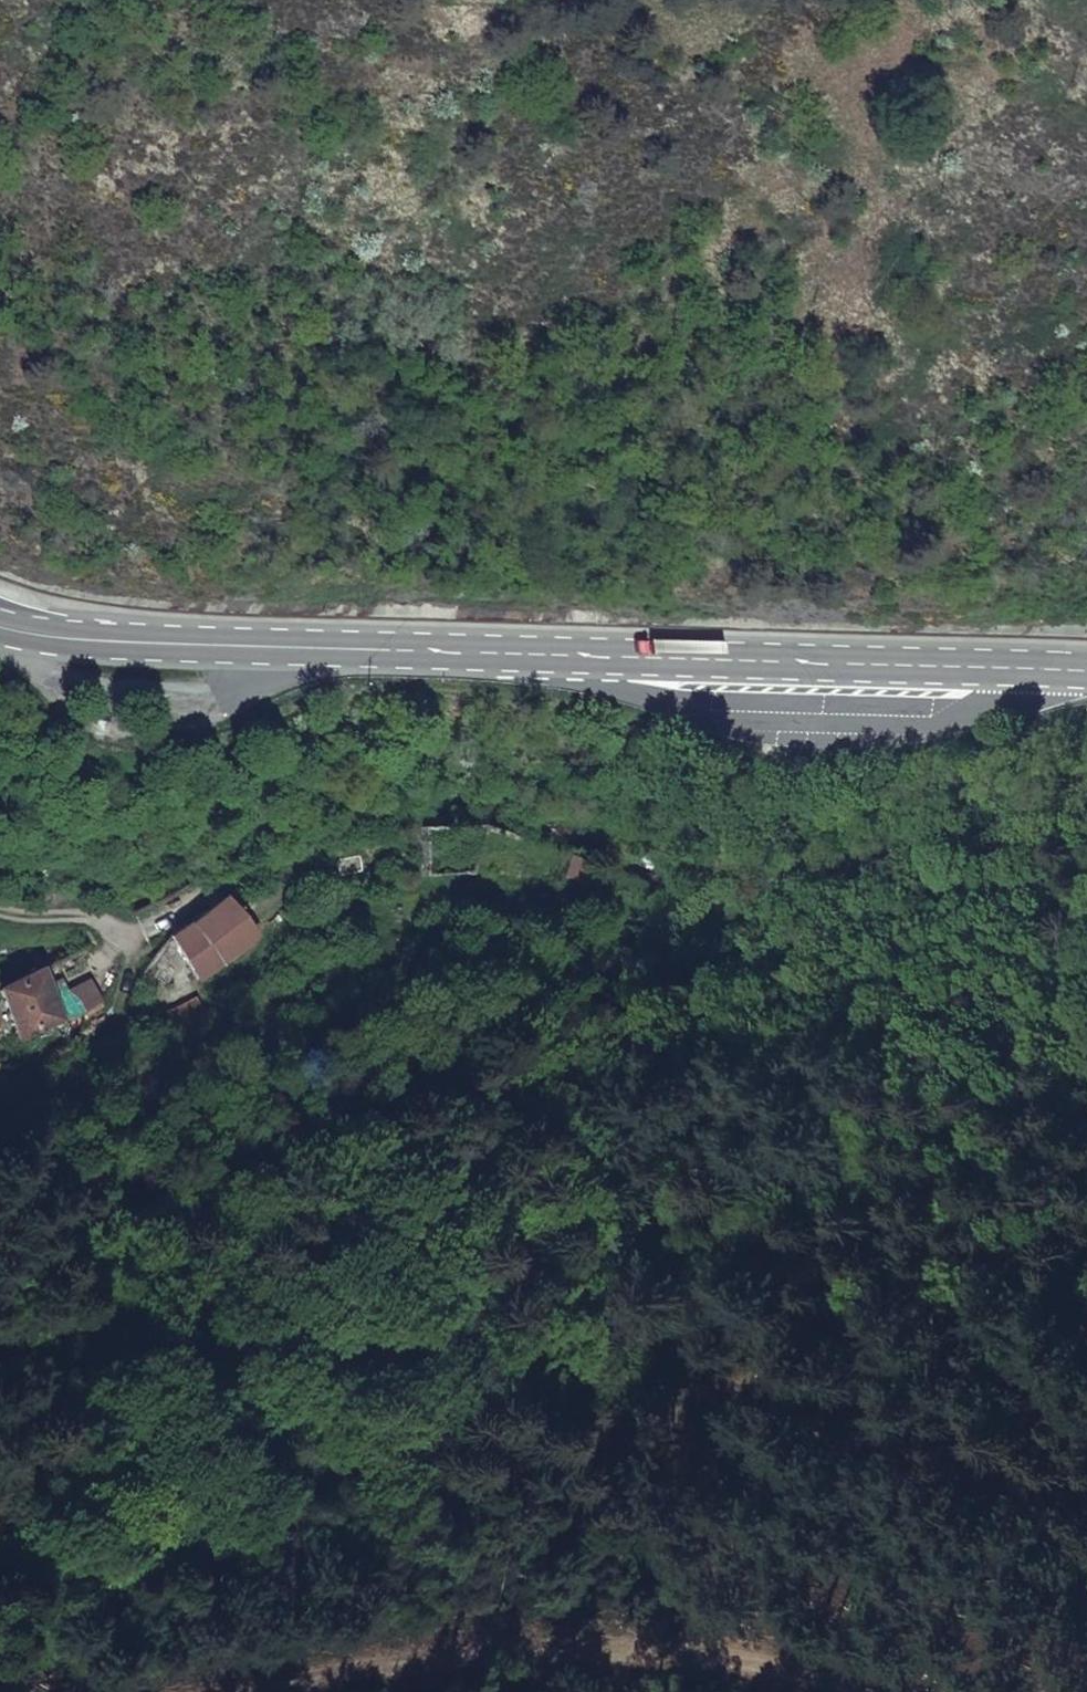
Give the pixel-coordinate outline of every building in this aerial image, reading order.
[(257,945),(227,903),(174,941),(204,981),(257,945)] [(60,1017),(111,985),(105,976),(90,986),(79,969),(47,989),(60,1017)]
